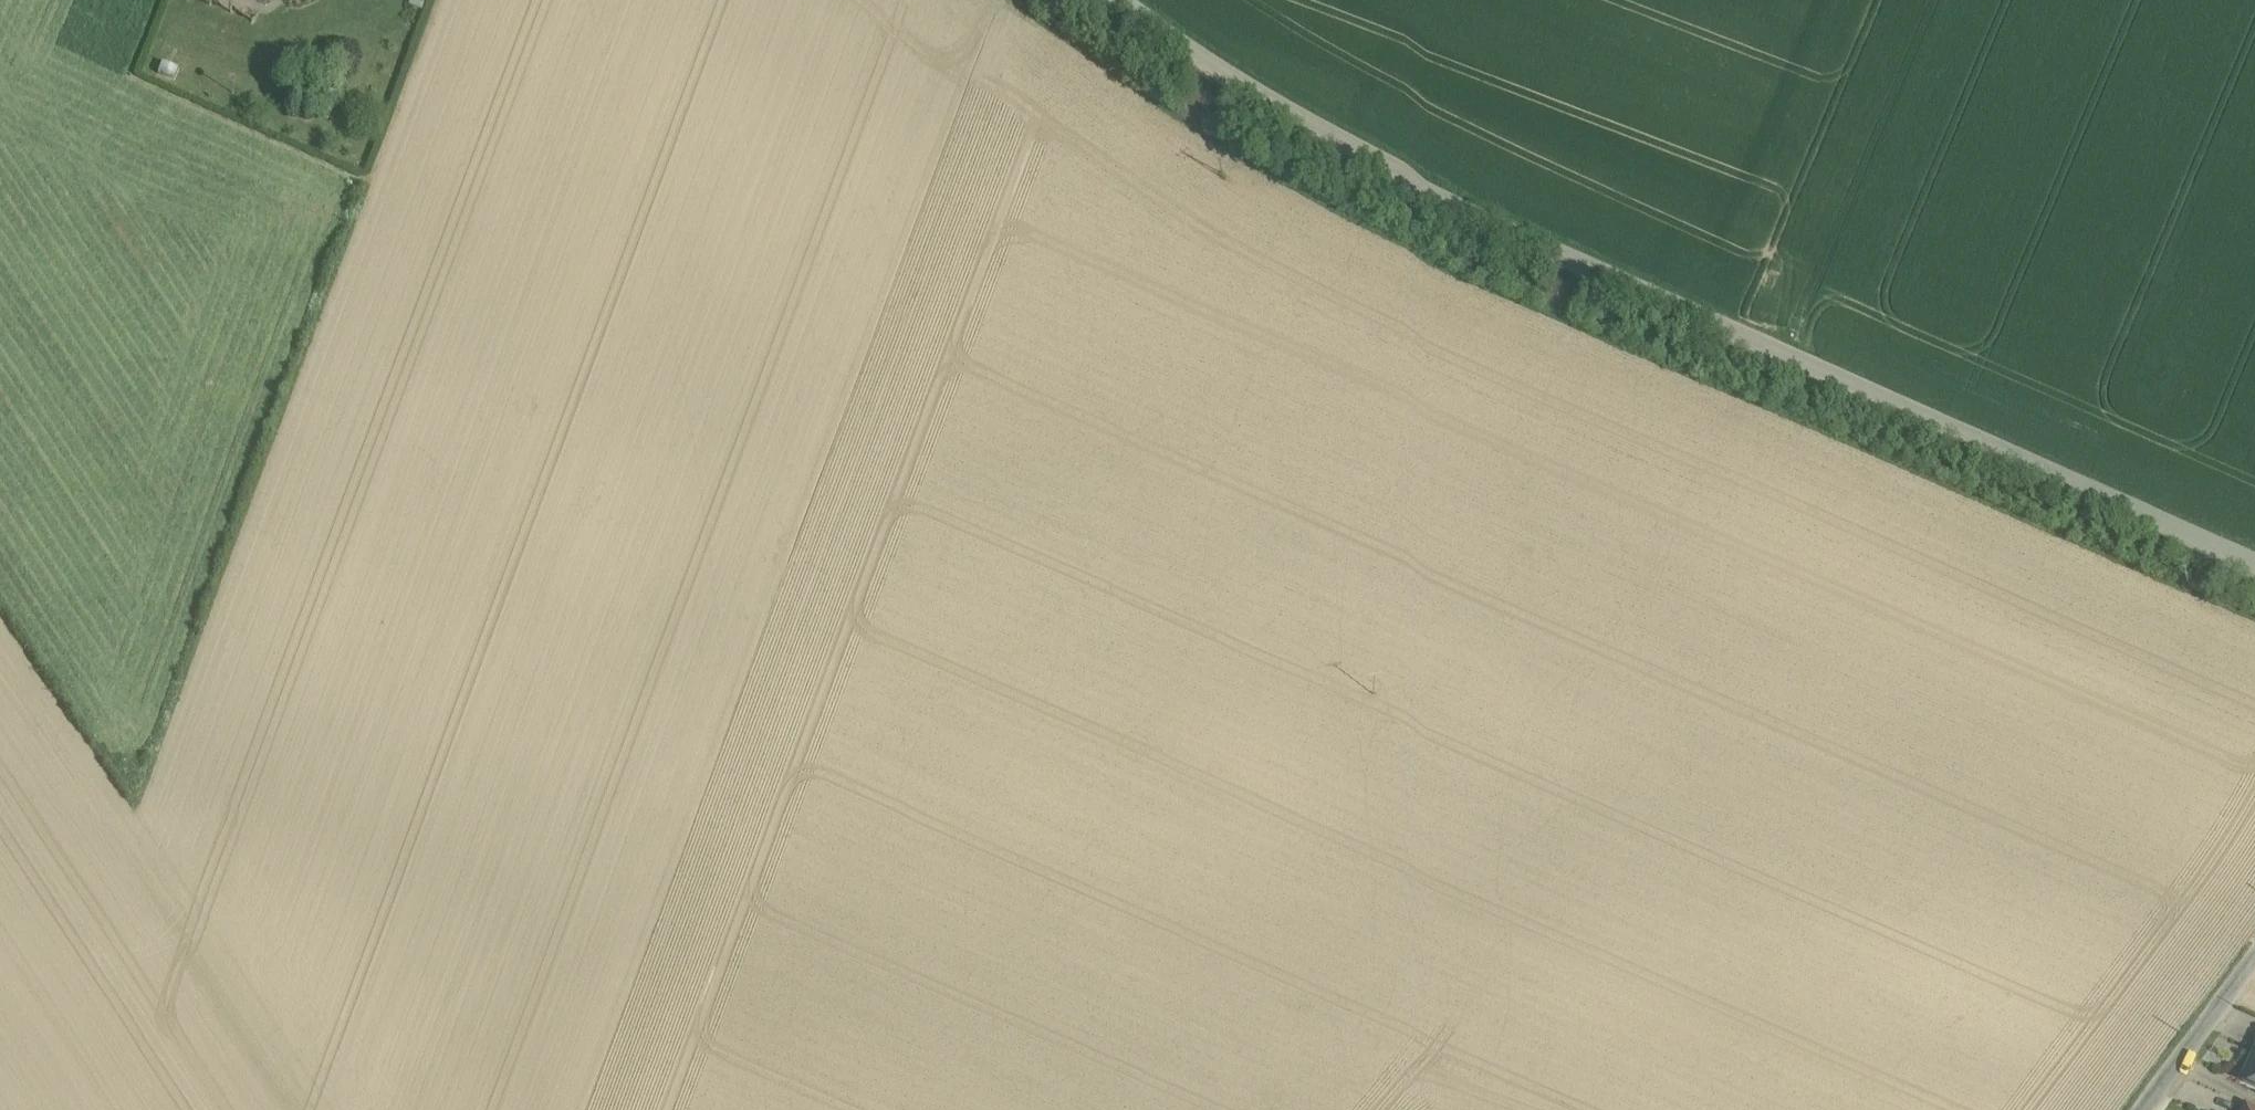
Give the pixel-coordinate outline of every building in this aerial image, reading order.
[(2244,1083),(2254,1089),(2254,1059),(2244,1083)]
